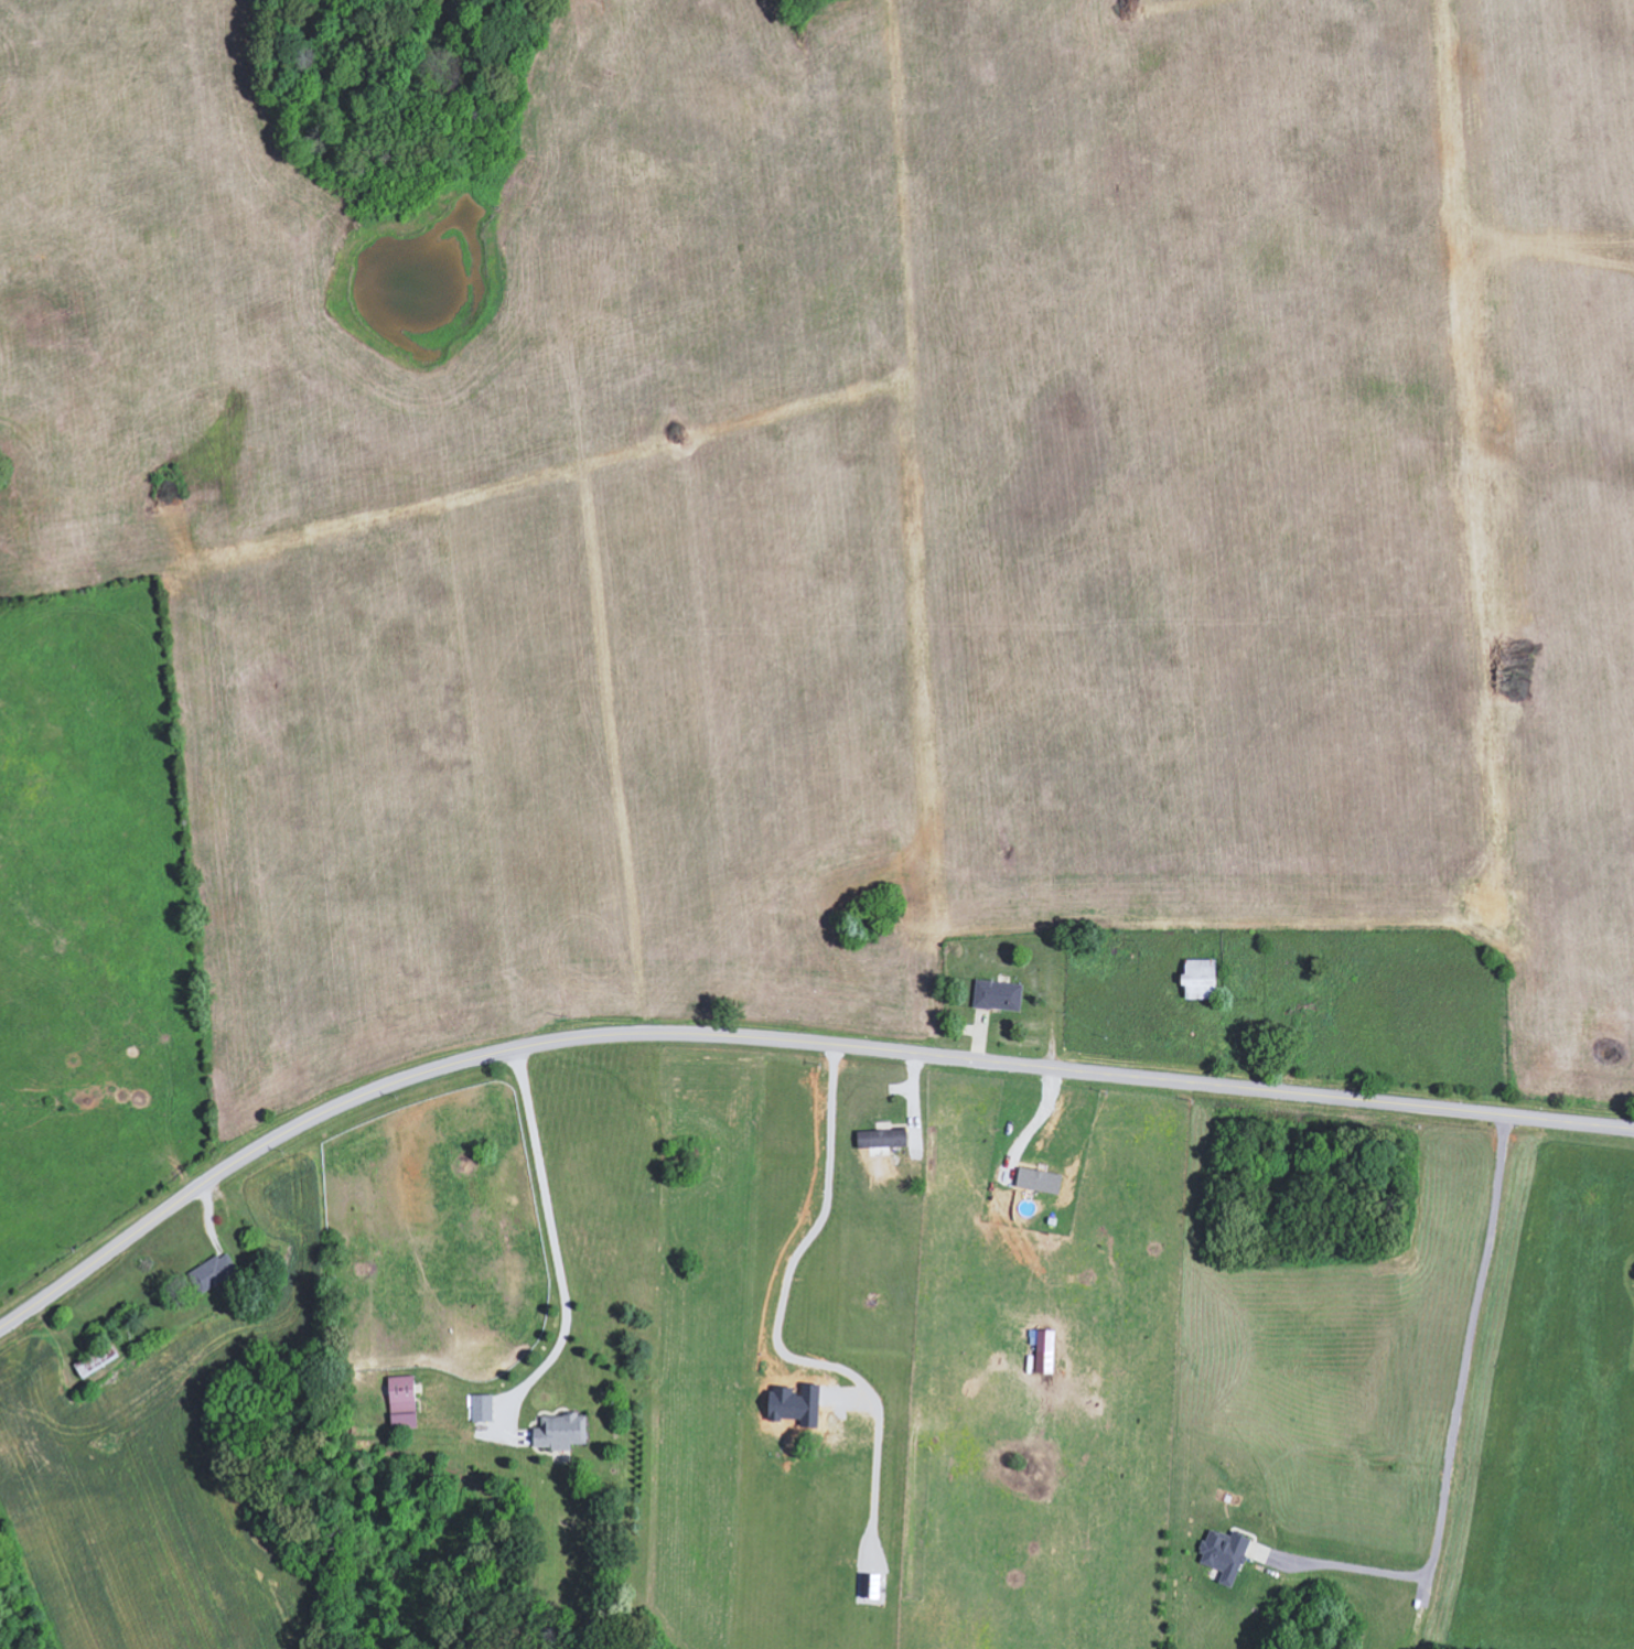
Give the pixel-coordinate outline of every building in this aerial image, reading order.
[(1218,960),(1185,961),(1186,1000),(1219,999),(1218,960)] [(974,1006),(1020,1013),(1024,985),(977,979),(974,1006)] [(908,1147),(907,1130),(858,1131),(859,1149),(908,1147)] [(189,1272),(199,1293),(240,1274),(230,1252),(189,1272)] [(1054,1373),(1056,1331),(1031,1330),(1030,1345),(1037,1346),(1036,1372),(1054,1373)] [(120,1357),(110,1342),(74,1365),(84,1380),(120,1357)] [(418,1429),(416,1376),(390,1377),(391,1414),(392,1414),(393,1430),(418,1429)] [(473,1395),(473,1422),(493,1422),(493,1395),(473,1395)] [(588,1415),(542,1416),(542,1428),(534,1428),(535,1450),(572,1449),(572,1445),(588,1444),(588,1415)] [(1234,1589),(1252,1540),(1234,1533),(1232,1538),(1211,1530),(1198,1562),(1224,1572),(1220,1583),(1234,1589)]
